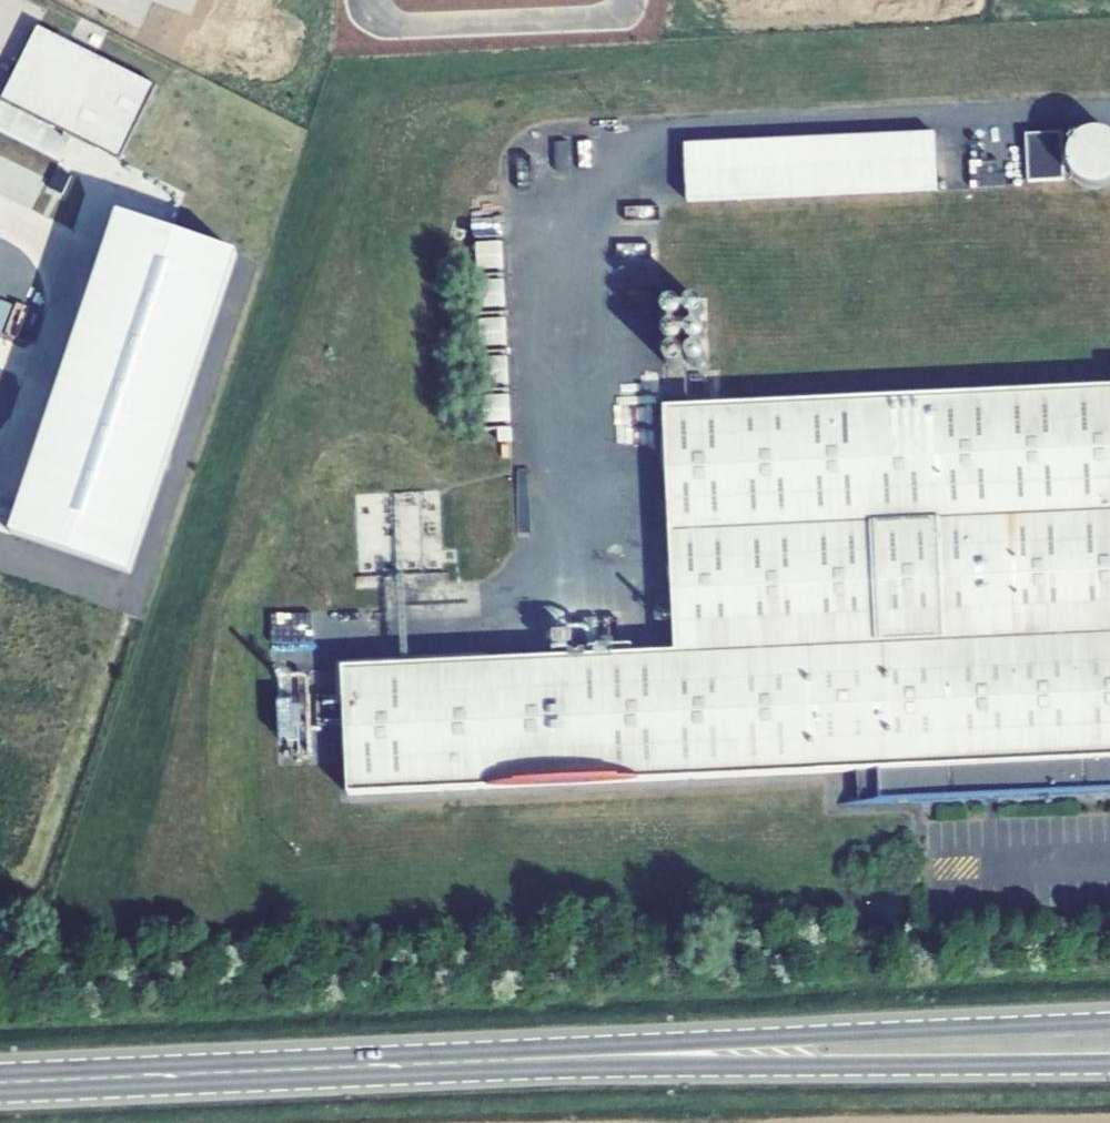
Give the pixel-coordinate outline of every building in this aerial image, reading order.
[(36,30),(3,99),(120,154),(152,84),(36,30)] [(955,132),(705,145),(707,200),(957,188),(955,132)] [(1109,140),(1106,142),(1104,143),(1101,145),(1099,148),(1097,150),(1095,153),(1094,156),(1093,159),(1093,162),(1085,163),(1083,140),(1047,142),(1049,189),(1086,187),(1085,175),(1095,175),(1097,178),(1098,180),(1101,183),(1103,185),(1106,186),(1109,188),(1109,140)] [(240,256),(116,217),(14,542),(138,581),(240,256)] [(524,268),(522,242),(496,243),(497,269),(524,268)] [(525,306),(524,280),(498,281),(499,307),(525,306)] [(686,318),(688,321),(690,322),(693,323),(696,323),(699,321),(701,319),(702,316),(702,313),(701,310),(699,308),(696,307),(693,307),(690,308),(687,309),(686,312),(685,315),(686,318)] [(674,308),(671,308),(668,308),(666,310),(664,313),(663,315),(664,319),(665,321),(667,323),(670,324),(673,324),(676,323),(678,321),(680,318),(680,315),(679,312),(677,310),(674,308)] [(687,333),(686,336),(687,339),(688,342),(690,344),(693,345),(696,345),(699,344),(701,342),(703,340),(703,337),(702,334),(701,331),(698,330),(695,329),(692,329),(689,331),(687,333)] [(668,331),(666,333),(665,336),(664,339),(665,342),(667,344),(669,346),(672,347),(675,346),(678,345),(680,342),(681,339),(681,336),(679,334),(677,331),(674,330),(671,330),(668,331)] [(689,354),(688,357),(687,360),(688,363),(690,366),(693,367),(696,368),(699,367),(701,366),(703,363),(704,360),(704,357),(702,354),(700,352),(697,351),(694,351),(691,352),(689,354)] [(671,352),(669,354),(667,356),(665,359),(665,362),(667,365),(669,367),(671,368),(674,369),(677,368),(680,366),(681,363),(682,360),(681,357),(680,355),(677,353),(674,352),(671,352)] [(684,407),(695,651),(362,667),(368,794),(870,770),(872,803),(1109,791),(1109,387),(684,407)] [(531,421),(530,395),(503,396),(505,422),(531,421)]
